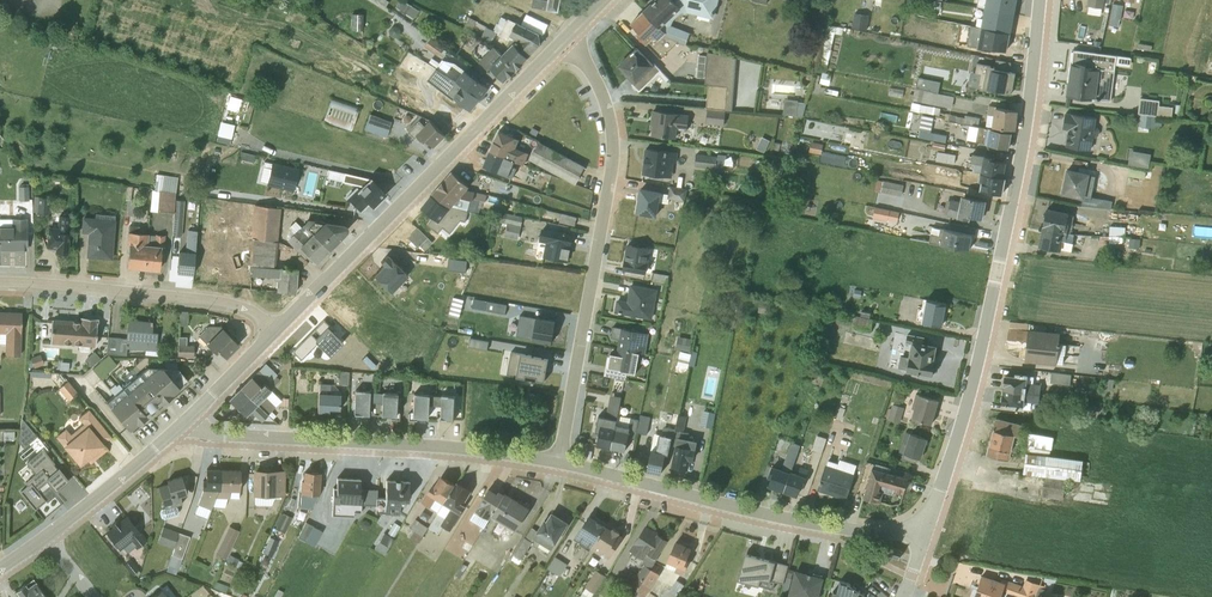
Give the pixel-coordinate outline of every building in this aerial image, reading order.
[(531,7),(557,11),(559,0),(547,0),(532,0),(531,7)] [(677,42),(684,45),(689,32),(670,25),(673,19),(682,11),(684,14),(686,12),(713,18),(718,0),(652,0),(642,9),(643,10),(677,42)] [(1016,0),(977,0),(976,6),(984,8),(1013,13),(1016,0)] [(1086,14),(1100,16),(1102,7),(1103,7),(1104,2),(1109,2),(1109,0),(1088,0),(1086,14)] [(1110,17),(1109,24),(1118,26),(1119,19),(1120,19),(1122,5),(1112,3),(1110,17)] [(410,4),(406,12),(415,17),(420,10),(410,4)] [(830,8),(820,5),(816,18),(826,21),(830,8)] [(977,17),(975,26),(1009,33),(1013,13),(984,8),(982,18),(977,17)] [(677,42),(643,10),(630,22),(638,31),(636,34),(660,58),(677,42)] [(352,12),(352,29),(362,29),(362,12),(352,12)] [(868,16),(853,14),(851,27),(866,30),(868,16)] [(486,27),(465,15),(462,20),(466,22),(463,29),(480,38),(486,27)] [(524,27),(507,19),(501,16),(494,31),(500,34),(499,35),(513,42),(527,56),(540,43),(540,39),(539,35),(542,36),(548,24),(530,16),(524,27)] [(826,71),(836,26),(826,25),(817,69),(826,71)] [(992,49),(1006,52),(1009,33),(975,26),(970,25),(966,46),(991,51),(992,49)] [(490,43),(496,32),(486,27),(480,38),(490,43)] [(1199,36),(1194,59),(1204,61),(1209,38),(1199,36)] [(430,38),(424,46),(438,56),(444,47),(430,38)] [(527,56),(513,42),(501,55),(515,68),(516,67),(519,67),(522,64),(522,61),(527,56)] [(1137,43),(1136,49),(1151,52),(1152,46),(1137,43)] [(493,47),(478,61),(493,76),(496,74),(504,80),(508,76),(511,76),(514,72),(514,70),(515,68),(493,47)] [(639,90),(660,70),(653,63),(652,64),(636,48),(618,65),(635,81),(632,84),(639,90)] [(1069,96),(1069,97),(1110,102),(1114,65),(1129,67),(1130,57),(1073,50),(1073,52),(1071,51),(1069,72),(1070,72),(1069,81),(1067,96),(1069,96)] [(704,83),(733,85),(735,57),(707,52),(704,83)] [(705,56),(698,55),(696,77),(704,77),(705,56)] [(431,58),(429,62),(438,68),(437,69),(456,80),(480,98),(489,87),(454,63),(441,60),(439,63),(431,58)] [(994,66),(976,62),(974,73),(981,75),(980,82),(978,82),(977,89),(1006,94),(1007,89),(1012,90),(1015,73),(993,69),(994,66)] [(456,80),(435,68),(430,76),(455,93),(453,96),(470,110),(480,98),(456,80)] [(830,75),(822,73),(820,83),(828,85),(830,75)] [(813,74),(809,92),(823,95),(824,93),(837,96),(838,91),(825,88),(826,85),(817,83),(818,75),(813,74)] [(937,93),(940,82),(918,77),(915,88),(937,93)] [(432,93),(410,81),(407,88),(428,99),(432,93)] [(708,84),(706,108),(731,110),(733,85),(708,84)] [(889,89),(888,95),(902,98),(903,91),(889,89)] [(907,100),(951,108),(954,97),(914,89),(913,95),(908,94),(907,100)] [(1139,98),(1137,113),(1156,115),(1158,100),(1139,98)] [(797,100),(784,99),(782,115),(802,117),(805,103),(797,102),(797,100)] [(358,110),(329,101),(323,121),(351,130),(358,110)] [(933,114),(939,116),(940,108),(911,103),(909,111),(919,113),(933,115),(933,114)] [(1158,105),(1156,115),(1171,117),(1172,107),(1158,105)] [(988,106),(985,126),(1014,129),(1016,111),(988,106)] [(651,135),(675,138),(677,129),(686,131),(688,114),(652,109),(650,124),(652,124),(651,135)] [(723,125),(725,110),(707,109),(705,123),(723,125)] [(1065,146),(1090,150),(1092,136),(1094,137),(1098,135),(1099,130),(1096,127),(1094,126),(1095,117),(1065,112),(1062,128),(1068,129),(1065,146)] [(948,120),(947,121),(968,126),(968,125),(977,127),(979,118),(965,115),(964,118),(942,113),(941,119),(948,120)] [(392,121),(370,114),(364,130),(386,137),(392,121)] [(419,115),(406,128),(415,137),(417,135),(423,141),(426,139),(433,146),(444,135),(429,120),(419,115)] [(945,142),(946,135),(930,132),(933,117),(921,115),(918,130),(919,130),(918,137),(945,142)] [(1140,115),(1139,126),(1154,127),(1155,116),(1140,115)] [(977,127),(968,125),(968,126),(966,140),(1007,148),(1010,133),(977,127)] [(498,130),(493,141),(492,141),(488,150),(514,161),(523,164),(528,153),(515,147),(518,139),(498,130)] [(769,141),(761,137),(756,149),(763,152),(769,141)] [(812,140),(810,150),(821,152),(823,142),(812,140)] [(538,142),(529,159),(575,183),(584,166),(538,142)] [(945,144),(933,142),(932,148),(944,150),(945,144)] [(1131,148),(1129,163),(1150,165),(1151,150),(1131,148)] [(644,149),(642,173),(671,177),(672,162),(676,162),(677,152),(644,149)] [(482,165),(512,178),(516,168),(512,166),(514,161),(488,150),(482,165)] [(937,151),(935,160),(954,163),(955,154),(937,151)] [(971,156),(968,156),(968,159),(970,159),(970,161),(973,162),(972,171),(1002,177),(1005,162),(994,160),(995,157),(972,153),(971,156)] [(716,156),(696,154),(695,166),(715,168),(716,156)] [(272,164),(264,162),(259,180),(267,182),(267,184),(293,191),(298,169),(272,162),(272,164)] [(369,203),(373,206),(386,194),(371,179),(329,169),(327,177),(359,185),(347,197),(361,211),(369,203)] [(1129,169),(1128,175),(1149,179),(1151,171),(1145,170),(1144,171),(1129,169)] [(1002,177),(972,171),(967,170),(966,180),(978,182),(978,180),(980,181),(979,190),(1001,194),(1004,178),(1002,177)] [(1081,204),(1110,208),(1111,201),(1091,197),(1095,176),(1067,170),(1062,193),(1082,198),(1081,204)] [(446,178),(441,184),(458,198),(459,197),(472,200),(473,198),(485,201),(486,195),(465,190),(468,187),(452,172),(446,178)] [(176,192),(178,178),(156,174),(156,177),(154,189),(175,192),(176,192)] [(903,194),(904,182),(877,179),(876,190),(903,194)] [(441,184),(431,195),(449,209),(451,206),(466,210),(478,213),(481,200),(473,198),(472,200),(459,197),(458,198),(441,184)] [(28,186),(18,187),(19,201),(29,201),(28,186)] [(132,187),(126,186),(123,215),(134,216),(135,201),(130,200),(132,187)] [(684,201),(686,189),(669,186),(668,194),(661,193),(660,191),(640,187),(635,213),(656,217),(659,202),(668,203),(669,198),(684,201)] [(152,189),(150,212),(157,212),(157,211),(174,212),(175,200),(175,192),(154,189),(152,189)] [(443,226),(450,232),(459,220),(464,221),(466,210),(451,206),(449,209),(431,195),(421,207),(433,217),(427,224),(438,232),(443,226)] [(970,216),(981,218),(984,201),(960,196),(959,201),(950,199),(949,200),(946,199),(943,213),(956,216),(956,218),(969,220),(970,216)] [(37,198),(34,198),(33,212),(36,212),(36,213),(49,214),(50,198),(37,197),(37,198)] [(184,200),(175,200),(172,235),(181,236),(184,200)] [(241,214),(252,216),(253,206),(242,205),(241,214)] [(250,251),(276,254),(280,208),(253,206),(252,216),(250,237),(251,238),(250,251)] [(576,217),(542,209),(540,214),(559,219),(559,222),(574,226),(576,217)] [(1073,215),(1047,209),(1043,227),(1069,233),(1073,215)] [(213,211),(210,223),(224,225),(226,213),(213,211)] [(522,217),(496,211),(494,220),(506,223),(504,236),(517,239),(522,217)] [(69,214),(63,214),(63,216),(58,216),(57,227),(48,227),(46,248),(55,249),(55,253),(58,253),(58,254),(64,255),(65,254),(68,254),(71,217),(69,216),(69,214)] [(95,218),(82,217),(81,233),(88,233),(86,257),(112,260),(115,220),(114,220),(115,216),(95,214),(95,218)] [(27,251),(27,219),(0,219),(0,251),(27,251)] [(308,219),(303,224),(328,248),(339,238),(339,237),(346,230),(346,229),(344,225),(308,219)] [(315,262),(328,248),(303,224),(300,227),(295,221),(288,228),(286,238),(288,240),(304,256),(307,254),(315,262)] [(127,268),(145,270),(148,234),(139,233),(139,227),(129,226),(127,248),(128,248),(127,268)] [(1124,227),(1109,226),(1108,234),(1124,236),(1124,227)] [(417,227),(407,237),(410,241),(407,244),(413,249),(414,248),(416,250),(419,246),(424,251),(432,242),(417,227)] [(1043,227),(1039,245),(1060,250),(1061,248),(1070,250),(1074,234),(1069,233),(1043,227)] [(930,234),(929,242),(968,250),(971,234),(940,228),(939,235),(930,234)] [(546,244),(543,257),(566,261),(572,236),(541,229),(538,242),(546,244)] [(193,273),(196,231),(187,230),(185,252),(179,251),(177,272),(192,273),(193,273)] [(163,257),(164,235),(156,234),(155,235),(148,235),(145,270),(159,271),(160,257),(163,257)] [(1139,249),(1140,239),(1129,238),(1128,247),(1139,249)] [(626,244),(622,270),(645,274),(650,247),(631,244),(626,244)] [(276,291),(295,293),(296,269),(275,268),(276,254),(250,251),(248,265),(249,266),(248,275),(277,277),(276,291)] [(380,259),(383,262),(373,272),(392,289),(409,271),(387,251),(380,259)] [(652,272),(651,281),(667,284),(668,275),(652,272)] [(616,299),(614,312),(651,319),(657,289),(630,284),(627,301),(616,299)] [(489,300),(488,309),(506,310),(507,301),(489,300)] [(918,308),(916,319),(921,320),(921,321),(941,325),(945,303),(922,300),(921,309),(918,308)] [(551,340),(555,318),(520,312),(516,333),(551,340)] [(872,325),(872,312),(854,312),(854,324),(872,325)] [(0,313),(0,344),(5,344),(5,355),(20,355),(21,313),(0,313)] [(52,319),(50,343),(63,344),(64,343),(70,343),(70,344),(74,345),(74,343),(79,344),(79,350),(89,351),(89,346),(95,346),(97,319),(80,317),(79,321),(52,319)] [(107,337),(105,354),(126,354),(126,348),(145,349),(145,355),(157,355),(158,346),(156,346),(157,332),(152,332),(153,322),(128,320),(126,338),(107,337)] [(208,326),(198,336),(199,337),(197,339),(203,346),(206,343),(215,353),(218,350),(225,357),(238,344),(220,326),(208,326)] [(648,333),(612,326),(610,337),(621,339),(620,349),(644,354),(648,333)] [(1059,334),(1028,331),(1025,360),(1062,364),(1063,355),(1064,355),(1065,344),(1056,343),(1056,340),(1058,340),(1059,334)] [(924,336),(906,333),(904,343),(910,344),(908,356),(900,355),(898,367),(906,369),(905,371),(917,373),(933,375),(933,373),(935,373),(937,364),(935,363),(936,356),(934,356),(936,345),(923,342),(924,336)] [(488,348),(489,339),(471,336),(470,345),(488,348)] [(692,339),(678,336),(676,349),(689,352),(692,339)] [(186,337),(178,337),(178,356),(193,356),(193,345),(186,344),(186,337)] [(634,373),(638,353),(638,352),(617,348),(616,354),(610,353),(609,356),(607,356),(603,375),(625,379),(626,372),(634,373)] [(691,350),(688,366),(693,367),(696,351),(691,350)] [(100,358),(94,351),(85,359),(91,366),(100,358)] [(679,351),(677,366),(687,368),(690,353),(679,351)] [(511,352),(507,373),(543,379),(546,358),(511,352)] [(33,368),(44,364),(40,354),(30,358),(30,359),(28,360),(27,368),(33,366),(33,368)] [(111,358),(102,366),(108,372),(117,364),(111,358)] [(280,379),(265,364),(240,388),(272,419),(278,412),(274,408),(280,402),(270,392),(271,390),(270,390),(273,386),(275,388),(280,383),(278,381),(280,379)] [(106,402),(130,431),(147,417),(143,412),(147,409),(149,411),(157,405),(155,402),(159,399),(163,404),(172,396),(172,395),(180,389),(179,388),(179,387),(187,381),(178,370),(147,368),(106,402)] [(33,370),(32,386),(51,386),(52,370),(33,370)] [(349,372),(339,371),(339,383),(348,384),(349,372)] [(1003,374),(1002,389),(1039,394),(1039,389),(1043,389),(1044,385),(1040,385),(1041,377),(1014,372),(1014,376),(1003,374)] [(1051,372),(1050,382),(1069,384),(1070,378),(1078,379),(1078,375),(1051,372)] [(1105,378),(1104,389),(1111,391),(1113,379),(1105,378)] [(67,379),(60,389),(71,397),(78,388),(67,379)] [(319,383),(317,412),(328,412),(329,409),(339,409),(340,392),(334,384),(319,383)] [(240,388),(229,400),(245,416),(250,410),(264,424),(277,424),(272,419),(240,388)] [(1002,389),(1000,403),(1011,404),(1010,407),(1022,409),(1022,408),(1029,409),(1031,402),(1038,403),(1039,394),(1002,389)] [(368,402),(375,402),(375,393),(369,392),(369,391),(355,391),(354,414),(368,415),(368,402)] [(382,393),(375,393),(375,402),(382,402),(381,416),(395,416),(396,392),(382,392),(382,393)] [(427,405),(433,405),(434,395),(427,395),(427,394),(413,393),(412,417),(426,418),(427,405)] [(938,399),(915,393),(911,408),(913,408),(911,418),(931,423),(938,399)] [(441,395),(434,395),(433,405),(440,406),(439,419),(454,419),(455,396),(441,395)] [(619,405),(621,397),(611,395),(605,425),(598,424),(596,432),(598,432),(596,445),(611,447),(619,405)] [(1100,411),(1101,402),(1082,400),(1081,408),(1100,411)] [(900,422),(903,407),(892,404),(890,408),(888,408),(886,418),(888,418),(887,419),(900,422)] [(625,450),(627,436),(635,438),(638,419),(619,415),(621,406),(619,405),(611,447),(625,450)] [(714,413),(704,410),(700,425),(711,428),(714,413)] [(110,437),(88,411),(80,418),(85,424),(70,436),(65,430),(58,436),(80,464),(87,458),(91,462),(94,459),(107,449),(102,443),(110,437)] [(684,431),(686,415),(678,414),(671,445),(676,446),(672,465),(687,468),(689,459),(692,459),(696,441),(687,438),(688,432),(684,431)] [(646,434),(650,417),(640,415),(636,432),(646,434)] [(37,436),(22,418),(21,419),(17,440),(23,448),(37,436)] [(993,428),(1019,435),(1020,431),(1022,425),(996,418),(993,428)] [(671,445),(674,429),(663,427),(660,434),(659,434),(654,433),(651,449),(646,470),(647,470),(660,473),(664,454),(668,455),(670,444),(671,445)] [(993,428),(989,445),(986,454),(1008,460),(1011,449),(1016,450),(1019,435),(993,428)] [(4,432),(4,440),(14,440),(14,431),(4,432)] [(902,458),(914,462),(917,457),(921,447),(923,448),(927,438),(905,431),(899,451),(903,453),(902,458)] [(1051,449),(1053,437),(1028,432),(1025,452),(1049,455),(1050,449),(1051,449)] [(816,435),(811,450),(821,453),(826,438),(816,435)] [(783,491),(800,445),(791,442),(781,470),(772,467),(769,476),(771,477),(768,485),(783,491)] [(20,491),(35,509),(45,500),(47,502),(57,494),(55,492),(69,481),(42,449),(26,463),(35,474),(25,483),(27,485),(20,491)] [(1025,452),(1023,472),(1044,475),(1066,478),(1079,480),(1082,460),(1049,455),(1025,452)] [(836,465),(827,462),(826,464),(825,464),(817,490),(846,499),(854,474),(836,468),(836,465)] [(872,468),(863,498),(879,502),(882,491),(892,494),(893,490),(903,493),(904,488),(910,490),(912,481),(907,480),(907,479),(883,472),(884,467),(875,464),(874,468),(872,468)] [(802,485),(807,469),(800,466),(797,473),(791,471),(783,491),(796,495),(800,485),(802,485)] [(203,489),(197,504),(210,509),(218,490),(219,490),(221,470),(211,469),(211,471),(206,471),(206,480),(203,480),(202,489),(203,489)] [(215,498),(229,498),(229,491),(239,491),(240,470),(221,470),(219,490),(218,490),(215,498)] [(254,496),(254,504),(255,505),(271,505),(274,498),(280,498),(281,496),(284,496),(285,470),(275,470),(275,474),(253,474),(252,496),(254,496)] [(302,481),(301,499),(315,501),(318,496),(319,473),(304,472),(304,481),(302,481)] [(421,502),(438,512),(455,483),(440,475),(434,485),(432,484),(421,502)] [(1044,475),(1041,496),(1062,500),(1066,478),(1044,475)] [(161,517),(164,519),(176,515),(178,512),(176,507),(174,505),(182,503),(180,496),(187,494),(181,477),(172,479),(173,483),(158,487),(164,508),(162,509),(160,513),(161,517)] [(376,498),(377,490),(368,489),(368,496),(361,496),(362,489),(359,488),(360,479),(337,478),(336,487),(333,487),(331,515),(354,516),(354,511),(361,511),(362,504),(375,505),(376,498)] [(375,511),(375,512),(398,514),(399,503),(404,504),(404,500),(408,500),(408,481),(386,480),(385,498),(376,498),(375,511)] [(472,490),(456,481),(455,483),(438,512),(437,513),(445,518),(441,525),(449,530),(450,530),(465,505),(464,504),(472,490)] [(489,487),(474,512),(480,516),(482,514),(489,518),(504,494),(499,490),(497,492),(489,487)] [(515,530),(529,507),(528,506),(529,505),(520,500),(519,501),(506,493),(492,515),(515,530)] [(286,510),(296,511),(297,498),(287,497),(286,510)] [(544,519),(532,538),(551,550),(568,522),(551,512),(546,520),(544,519)] [(590,513),(573,538),(590,548),(606,523),(590,513)] [(300,531),(305,522),(292,515),(288,524),(299,531),(300,531)] [(114,528),(107,533),(119,548),(124,545),(129,551),(135,547),(136,549),(146,541),(127,517),(119,523),(117,520),(112,525),(114,528)] [(407,536),(417,543),(428,527),(415,519),(409,528),(411,529),(407,536)] [(313,526),(306,522),(298,537),(305,541),(313,526)] [(384,533),(374,548),(383,554),(400,526),(393,522),(386,534),(384,533)] [(504,525),(499,522),(491,534),(497,538),(504,525)] [(619,532),(606,523),(590,548),(608,559),(622,536),(618,533),(619,532)] [(228,557),(241,528),(230,524),(217,552),(228,557)] [(634,592),(650,568),(657,557),(656,557),(667,540),(645,525),(628,550),(643,559),(643,564),(637,575),(631,571),(623,584),(634,592)] [(173,548),(179,532),(163,527),(157,543),(173,548)] [(189,536),(179,532),(171,555),(171,556),(168,564),(178,568),(189,536)] [(280,540),(271,536),(264,551),(273,555),(280,540)] [(531,542),(524,538),(511,559),(518,564),(521,560),(520,559),(531,542)] [(690,548),(676,542),(664,567),(681,574),(688,561),(685,559),(690,548)] [(889,555),(898,559),(901,550),(892,547),(889,555)] [(788,564),(745,552),(737,579),(772,589),(774,581),(783,583),(788,564)] [(555,556),(547,568),(559,576),(567,564),(555,556)] [(139,570),(131,560),(124,565),(133,575),(139,570)] [(634,592),(642,596),(644,596),(659,574),(650,568),(634,592)] [(604,575),(596,569),(585,587),(594,593),(604,575)] [(822,576),(813,573),(811,577),(806,575),(806,574),(796,571),(789,595),(797,596),(816,596),(822,576)] [(1022,596),(1036,596),(1037,594),(1042,596),(1045,586),(1034,582),(1025,579),(1022,586),(1001,578),(999,582),(981,576),(979,580),(980,581),(978,586),(977,586),(976,589),(974,588),(972,584),(969,585),(969,586),(967,587),(969,592),(974,589),(976,590),(973,596),(1000,596),(1002,590),(1004,591),(1004,590),(1004,591),(1018,596),(1022,596)] [(787,592),(791,578),(785,577),(781,591),(787,592)] [(683,584),(676,579),(668,591),(675,596),(683,584)] [(831,596),(861,596),(864,593),(847,582),(839,580),(836,592),(832,591),(831,596)] [(225,593),(228,587),(216,581),(213,588),(225,593)] [(16,591),(20,596),(47,596),(35,582),(27,588),(25,585),(16,591)]
